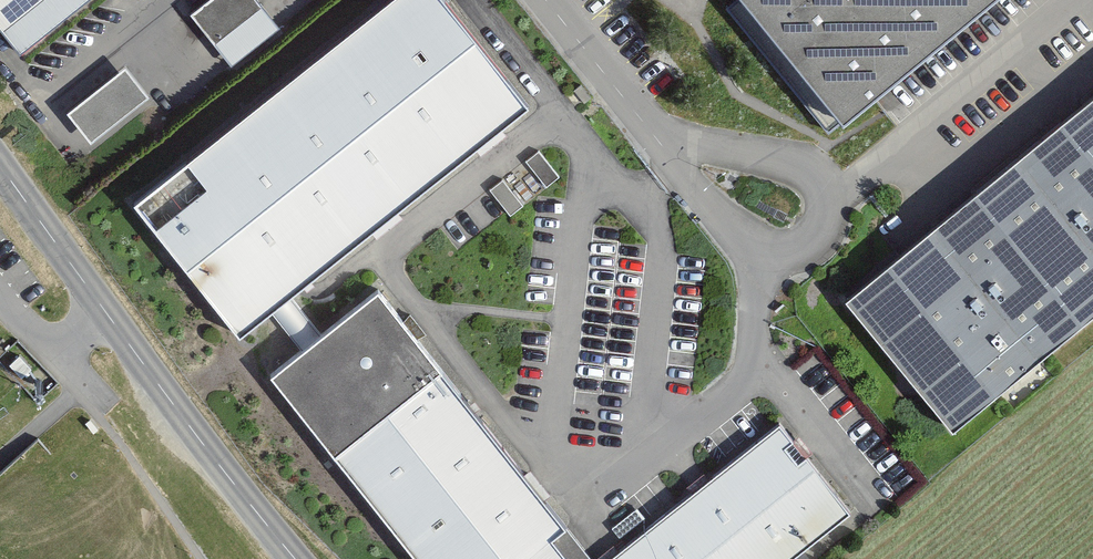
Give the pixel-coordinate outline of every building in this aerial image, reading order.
[(20,53),(86,0),(0,0),(0,28),(20,53)] [(132,204),(233,331),(531,94),(455,0),(389,0),(132,204)] [(258,0),(207,0),(192,12),(230,63),(278,27),(258,0)] [(728,10),(745,32),(763,52),(780,73),(797,94),(814,115),(831,135),(847,121),(856,114),(867,105),(888,88),(996,0),(741,0),(728,10)] [(150,95),(126,65),(67,111),(91,141),(150,95)] [(846,297),(952,426),(1092,311),(1092,95),(846,297)] [(379,290),(274,373),(422,558),(568,558),(551,537),(566,525),(379,290)] [(849,511),(780,424),(609,558),(788,558),(849,511)]
